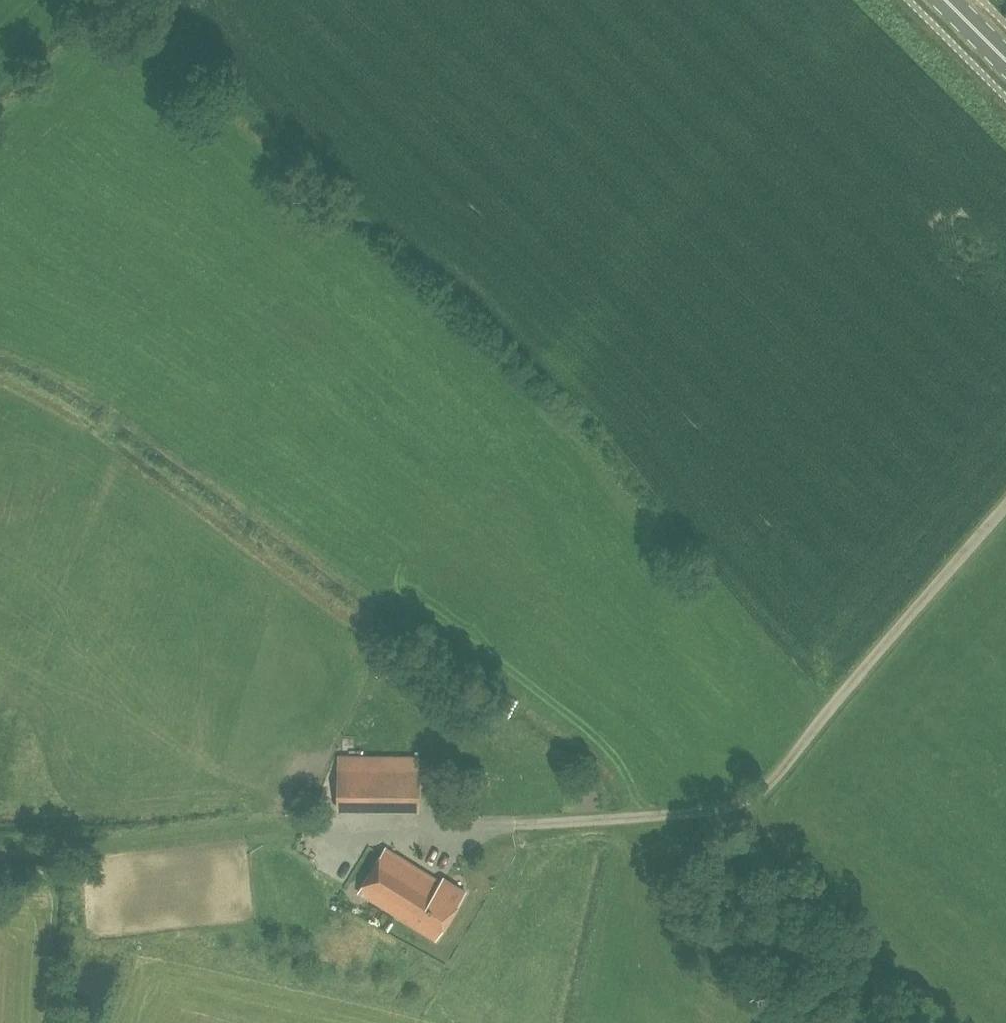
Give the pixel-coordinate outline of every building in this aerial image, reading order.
[(340,768),(339,808),(419,809),(420,769),(340,768)] [(359,893),(437,940),(466,892),(443,877),(440,881),(386,849),(359,893)]
